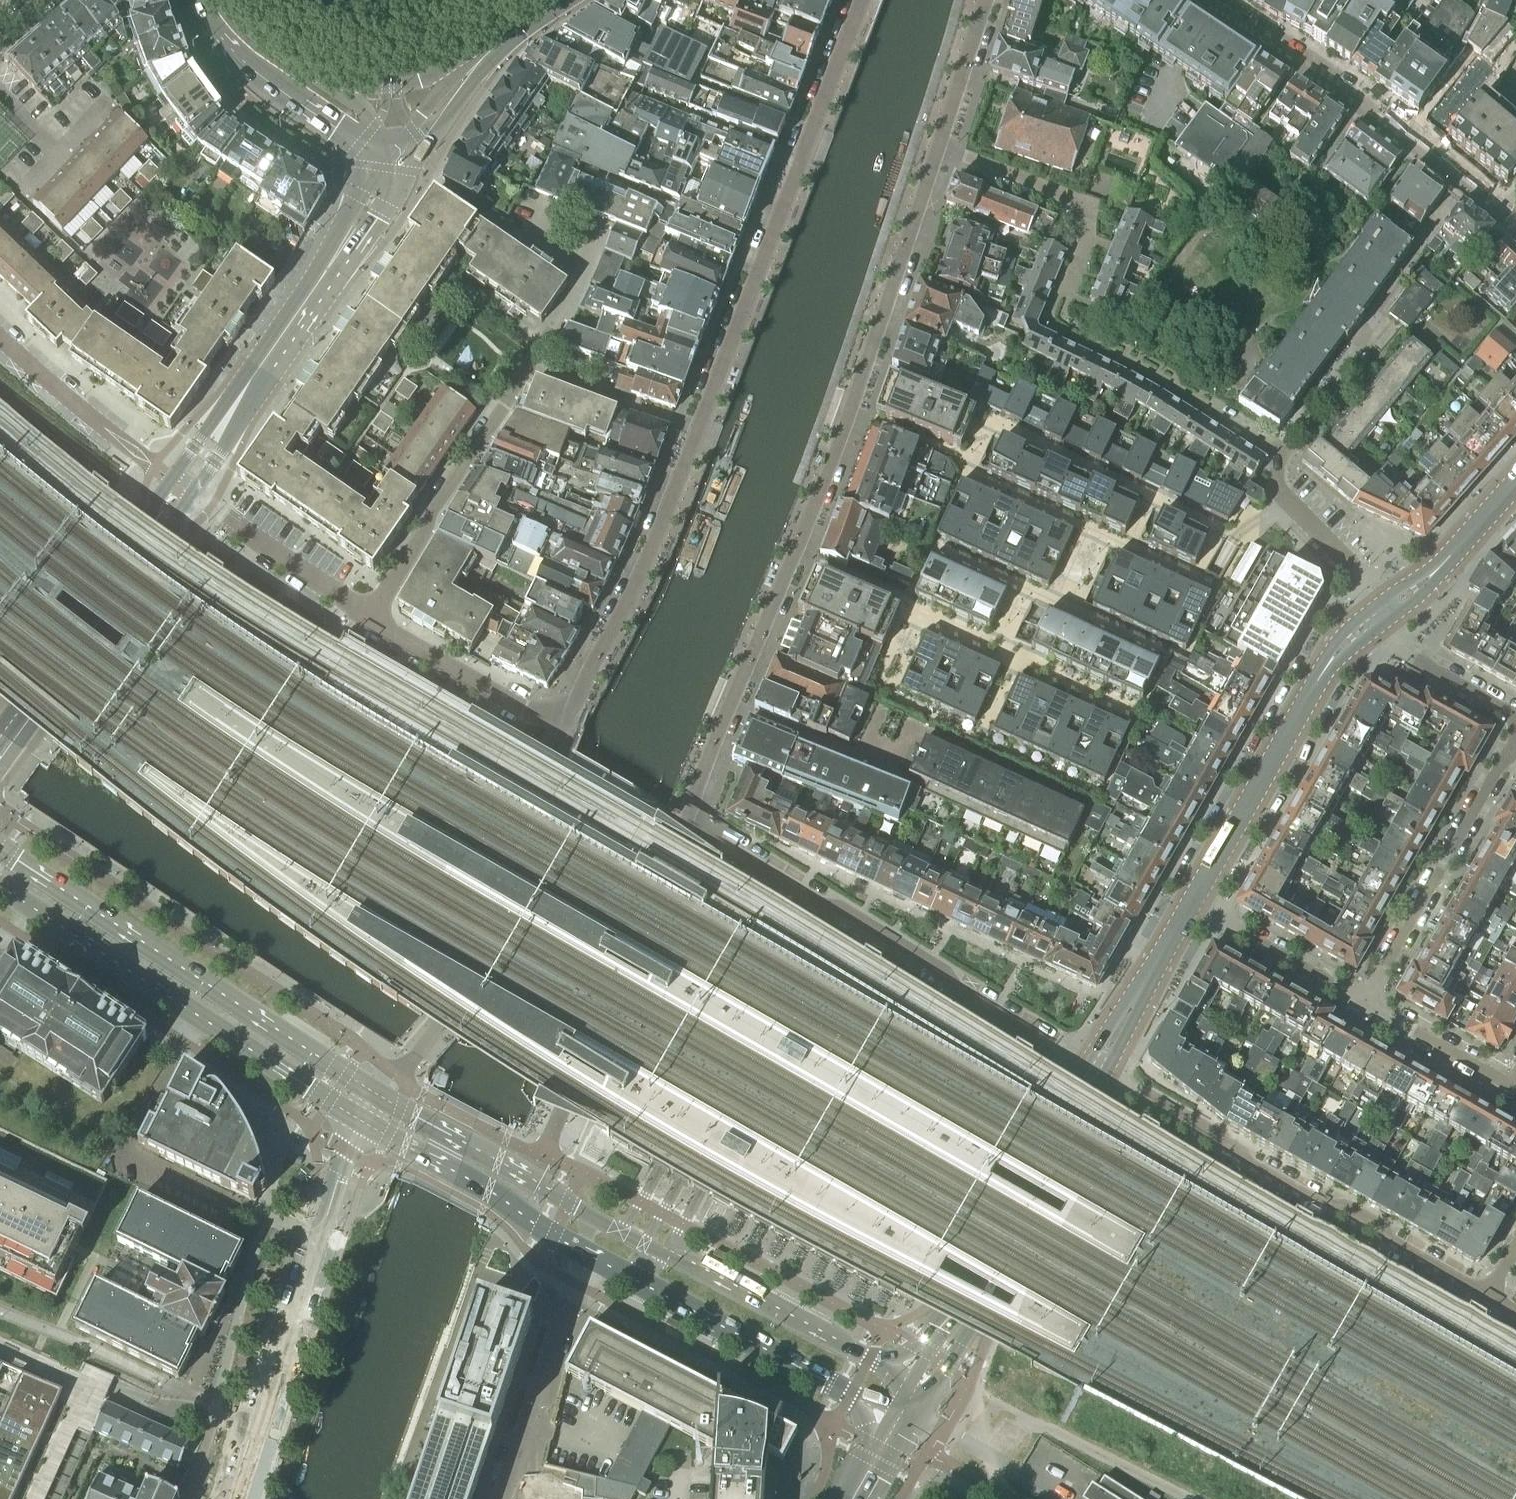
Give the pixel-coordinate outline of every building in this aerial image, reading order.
[(104,35),(112,28),(120,37),(125,32),(124,29),(123,23),(120,20),(111,10),(102,0),(81,0),(76,4),(104,35)] [(111,10),(119,3),(120,3),(123,2),(122,0),(102,0),(111,10)] [(168,8),(168,6),(168,7),(166,0),(122,0),(123,2),(124,1),(124,3),(129,1),(133,18),(168,8)] [(593,12),(622,26),(627,17),(639,24),(650,0),(606,0),(607,2),(593,12)] [(639,24),(651,31),(656,20),(664,25),(664,24),(670,11),(664,9),(665,6),(661,4),(663,0),(650,0),(639,24)] [(735,16),(742,0),(694,0),(735,16)] [(742,0),(735,16),(728,32),(807,67),(820,33),(820,32),(779,15),(779,16),(772,13),(772,12),(742,0)] [(742,0),(772,12),(777,0),(742,0)] [(797,0),(786,0),(779,15),(820,32),(823,26),(822,26),(828,12),(797,0)] [(828,12),(828,11),(829,11),(833,0),(797,0),(828,12)] [(1007,16),(1037,25),(1045,0),(1012,0),(1007,16)] [(1135,40),(1151,50),(1158,55),(1188,10),(1187,9),(1183,7),(1177,2),(1173,0),(1077,0),(1135,40)] [(1264,11),(1264,10),(1270,0),(1246,0),(1264,11)] [(1283,22),(1287,16),(1295,0),(1270,0),(1264,10),(1264,11),(1269,14),(1268,16),(1276,21),(1277,19),(1283,22)] [(1304,34),(1321,0),(1295,0),(1287,16),(1283,22),(1304,34)] [(1327,48),(1354,0),(1321,0),(1304,34),(1320,44),(1327,48)] [(1352,65),(1364,49),(1369,53),(1381,34),(1375,30),(1381,21),(1385,24),(1390,17),(1392,18),(1393,16),(1391,15),(1377,7),(1377,8),(1365,0),(1354,0),(1327,48),(1352,65)] [(1393,16),(1394,15),(1386,10),(1392,0),(1365,0),(1377,8),(1377,7),(1391,15),(1393,16)] [(1446,43),(1454,48),(1457,43),(1473,18),(1463,11),(1451,2),(1448,0),(1434,0),(1432,2),(1416,24),(1431,33),(1446,43)] [(1481,56),(1504,30),(1507,27),(1504,24),(1508,16),(1513,20),(1515,16),(1515,0),(1492,0),(1484,17),(1467,46),(1481,56)] [(109,57),(117,50),(112,44),(104,35),(76,4),(69,10),(60,18),(87,49),(95,42),(109,57)] [(168,8),(133,18),(131,19),(133,27),(139,46),(177,34),(171,18),(169,12),(168,8)] [(1188,10),(1158,55),(1171,64),(1176,67),(1181,70),(1181,71),(1183,72),(1228,102),(1244,80),(1245,81),(1246,79),(1260,58),(1258,57),(1248,50),(1237,43),(1235,42),(1224,34),(1211,25),(1206,22),(1201,19),(1200,18),(1190,11),(1188,10)] [(593,12),(561,34),(597,53),(614,62),(624,67),(627,61),(643,67),(655,42),(648,39),(645,37),(643,37),(642,38),(622,26),(593,12)] [(1007,16),(999,42),(1033,54),(1036,48),(1037,45),(1031,43),(1037,25),(1007,16)] [(1352,65),(1374,81),(1394,53),(1384,46),(1400,24),(1391,19),(1392,18),(1390,17),(1385,24),(1381,21),(1375,30),(1381,34),(1369,53),(1364,49),(1352,65)] [(87,49),(60,18),(53,24),(53,25),(44,33),(71,64),(79,56),(93,71),(101,65),(87,49)] [(708,53),(712,55),(716,46),(723,32),(697,19),(688,36),(685,41),(708,53)] [(643,67),(650,70),(690,86),(708,53),(685,41),(688,36),(664,24),(664,25),(656,20),(651,31),(648,39),(655,42),(643,67)] [(1375,82),(1389,92),(1409,64),(1431,33),(1416,24),(1413,28),(1394,53),(1374,81),(1375,82)] [(807,67),(728,32),(724,30),(723,32),(716,46),(733,53),(736,47),(751,54),(748,60),(801,83),(807,67)] [(71,64),(44,33),(43,33),(36,39),(37,39),(27,47),(55,78),(63,71),(71,80),(79,73),(71,64)] [(1389,92),(1403,102),(1446,43),(1431,33),(1409,64),(1389,92)] [(138,66),(142,79),(149,73),(186,60),(177,34),(139,46),(140,48),(133,50),(133,51),(138,66)] [(543,46),(590,66),(597,53),(561,34),(543,46)] [(1033,54),(999,42),(999,43),(996,51),(990,72),(1033,82),(1067,98),(1076,72),(1081,74),(1088,55),(1083,53),(1087,44),(1067,36),(1060,53),(1037,44),(1037,45),(1036,48),(1033,54)] [(1446,43),(1403,102),(1418,113),(1457,60),(1465,49),(1457,43),(1454,48),(1446,43)] [(553,87),(576,99),(616,119),(626,100),(640,107),(643,100),(641,99),(644,90),(643,89),(619,79),(608,74),(543,46),(538,55),(533,53),(532,54),(530,53),(520,64),(521,65),(518,68),(553,87)] [(733,53),(716,46),(712,55),(711,55),(709,62),(796,98),(801,83),(748,60),(733,53)] [(63,87),(55,78),(27,47),(20,53),(20,54),(10,63),(38,93),(46,85),(55,94),(63,87)] [(1423,118),(1421,120),(1424,122),(1431,127),(1442,136),(1443,137),(1474,102),(1466,95),(1484,76),(1484,75),(1486,73),(1487,71),(1489,69),(1484,64),(1475,56),(1452,84),(1423,118)] [(1260,58),(1246,79),(1245,81),(1244,80),(1228,102),(1226,105),(1226,106),(1224,109),(1219,115),(1205,105),(1176,145),(1174,147),(1224,182),(1233,169),(1245,153),(1254,140),(1258,135),(1260,131),(1252,126),(1287,76),(1284,74),(1283,71),(1278,68),(1274,68),(1260,59),(1260,58)] [(155,96),(158,101),(190,74),(189,69),(188,69),(186,60),(149,73),(159,92),(155,96)] [(624,67),(619,79),(643,89),(650,70),(643,67),(627,61),(624,67)] [(796,98),(709,62),(701,80),(760,103),(789,116),(796,98)] [(542,103),(553,87),(518,68),(508,82),(511,84),(507,90),(540,112),(545,105),(542,103)] [(643,89),(644,90),(650,92),(688,108),(700,113),(707,93),(690,86),(650,70),(643,89)] [(160,116),(165,123),(204,92),(190,74),(158,101),(158,102),(165,111),(160,116)] [(110,99),(111,98),(117,92),(103,79),(97,85),(97,86),(104,93),(110,99)] [(1283,124),(1286,126),(1311,92),(1296,82),(1293,85),(1269,120),(1280,128),(1283,124)] [(540,112),(507,90),(504,88),(493,103),(496,105),(492,111),(525,133),(530,126),(527,124),(536,110),(539,113),(540,112)] [(177,127),(184,136),(217,110),(204,92),(165,123),(171,131),(177,127)] [(1071,174),(1090,119),(1087,118),(1063,109),(1037,100),(1015,92),(994,149),(997,150),(997,149),(1006,152),(1015,155),(1023,158),(1034,161),(1043,165),(1071,174)] [(1287,132),(1301,141),(1328,103),(1311,92),(1286,126),(1289,128),(1287,132)] [(707,93),(700,113),(715,120),(753,134),(776,143),(777,143),(778,144),(786,124),(784,123),(725,100),(707,93)] [(1443,137),(1471,161),(1503,126),(1488,114),(1494,107),(1478,93),(1474,98),(1476,100),(1443,137)] [(118,107),(127,102),(123,95),(114,103),(118,107)] [(616,226),(661,245),(664,238),(665,234),(669,227),(659,223),(663,212),(661,211),(663,206),(661,205),(665,197),(662,195),(642,187),(637,199),(629,195),(628,198),(575,176),(582,161),(624,179),(634,160),(650,127),(634,121),(640,107),(626,100),(616,119),(576,99),(566,121),(561,119),(558,126),(562,129),(556,144),(552,151),(553,152),(535,191),(563,203),(616,226)] [(643,100),(640,107),(634,121),(650,127),(660,106),(643,100)] [(1091,119),(1114,127),(1120,111),(1089,100),(1085,110),(1093,113),(1091,119)] [(1328,103),(1301,141),(1290,157),(1309,171),(1347,116),(1328,103)] [(624,179),(642,187),(662,195),(674,165),(691,120),(660,106),(650,127),(658,133),(646,165),(634,160),(624,179)] [(524,134),(525,133),(492,111),(489,109),(478,124),(481,127),(477,133),(510,155),(515,148),(512,145),(521,132),(524,134)] [(192,151),(197,146),(215,128),(224,119),(217,110),(184,136),(181,139),(192,151)] [(119,115),(103,131),(133,158),(148,142),(119,115)] [(700,164),(709,168),(759,190),(759,189),(759,188),(760,187),(760,188),(767,172),(767,171),(767,170),(766,170),(703,145),(702,148),(696,145),(704,125),(691,120),(674,165),(692,173),(696,163),(700,165),(700,164)] [(222,162),(225,163),(246,134),(227,122),(219,132),(215,128),(197,146),(203,148),(207,151),(201,160),(216,171),(222,162)] [(1344,142),(1322,172),(1368,206),(1389,175),(1402,157),(1357,123),(1344,142)] [(703,145),(766,170),(771,160),(774,153),(732,136),(704,125),(696,145),(702,148),(703,145)] [(1471,161),(1507,186),(1515,175),(1515,134),(1503,126),(1471,161)] [(552,142),(556,144),(562,129),(558,127),(552,142)] [(103,131),(90,145),(119,173),(133,158),(103,131)] [(509,156),(510,155),(477,133),(474,131),(463,146),(467,148),(462,154),(495,176),(494,177),(495,177),(500,169),(497,167),(506,154),(509,156)] [(241,174),(243,175),(264,146),(246,134),(225,163),(227,165),(221,174),(234,183),(241,174)] [(1258,135),(1254,140),(1245,153),(1261,164),(1274,146),(1258,135)] [(539,144),(548,149),(552,142),(544,138),(539,144)] [(90,145),(75,160),(105,188),(119,173),(90,145)] [(240,184),(261,197),(282,158),(264,146),(243,175),(245,176),(240,184)] [(492,175),(494,177),(495,176),(462,154),(459,152),(449,167),(452,169),(446,177),(443,175),(443,176),(442,177),(442,178),(442,179),(443,181),(444,181),(444,182),(477,200),(482,192),(481,191),(492,175)] [(1233,169),(1249,181),(1261,164),(1245,153),(1233,169)] [(543,165),(531,157),(525,167),(537,174),(543,165)] [(274,206),(284,213),(307,175),(307,174),(297,168),(282,158),(261,197),(255,206),(268,216),(274,206)] [(75,160),(62,175),(91,203),(105,188),(75,160)] [(174,168),(167,161),(158,171),(161,174),(155,179),(159,183),(174,168)] [(149,162),(144,168),(155,179),(161,174),(158,171),(152,165),(149,162)] [(682,203),(744,229),(750,212),(751,212),(753,206),(752,206),(758,193),(759,190),(709,168),(702,184),(689,179),(692,173),(674,165),(662,195),(665,197),(682,203)] [(1414,166),(1389,203),(1391,204),(1420,226),(1445,194),(1447,191),(1414,166)] [(155,179),(144,168),(138,174),(141,177),(149,185),(155,179)] [(1217,192),(1233,203),(1249,181),(1233,169),(1224,182),(1217,192)] [(62,175),(48,190),(77,217),(91,203),(62,175)] [(307,175),(284,213),(280,220),(284,223),(289,216),(308,228),(326,196),(323,185),(307,175)] [(141,177),(136,183),(144,191),(149,185),(141,177)] [(947,205),(949,205),(1035,240),(1044,244),(1058,220),(981,190),(981,189),(956,179),(955,180),(947,205)] [(1233,203),(1250,215),(1266,193),(1249,181),(1233,203)] [(9,192),(3,186),(0,189),(0,201),(9,192)] [(494,208),(503,213),(515,190),(507,186),(498,201),(494,208)] [(77,217),(48,190),(33,205),(62,232),(77,217)] [(121,191),(115,197),(126,208),(132,203),(121,191)] [(0,201),(0,205),(4,209),(15,197),(9,192),(0,201)] [(1266,193),(1250,215),(1267,227),(1283,205),(1266,193)] [(413,234),(402,251),(440,278),(458,251),(476,264),(470,273),(515,305),(508,315),(516,321),(523,310),(541,323),(568,285),(550,273),(553,269),(552,268),(553,268),(544,261),(544,260),(543,261),(534,254),(530,259),(440,196),(429,212),(424,209),(408,231),(413,234)] [(126,208),(115,197),(109,203),(121,214),(126,208)] [(1443,243),(1450,249),(1478,216),(1462,202),(1443,228),(1428,249),(1435,255),(1443,243)] [(661,211),(663,212),(738,246),(744,229),(682,203),(678,213),(661,205),(663,206),(661,211)] [(20,209),(17,205),(10,211),(14,215),(20,209)] [(673,238),(732,263),(738,246),(663,212),(659,223),(669,227),(665,234),(673,238)] [(1163,236),(1166,227),(1153,222),(1127,212),(1120,230),(1141,239),(1145,229),(1163,236)] [(33,214),(22,226),(17,231),(22,237),(27,231),(38,220),(33,214)] [(1478,216),(1450,249),(1451,250),(1459,241),(1465,246),(1453,261),(1461,267),(1494,229),(1478,216)] [(1346,228),(1350,231),(1356,235),(1363,226),(1354,218),(1346,228)] [(38,220),(27,231),(33,237),(44,225),(38,220)] [(92,220),(86,226),(98,237),(103,231),(92,220)] [(1267,365),(1253,385),(1238,404),(1279,430),(1294,410),(1293,409),(1311,385),(1310,385),(1343,340),(1347,343),(1363,321),(1360,318),(1393,274),(1411,250),(1411,249),(1406,245),(1394,236),(1374,221),(1361,240),(1364,242),(1271,368),(1267,365)] [(19,240),(4,226),(0,231),(0,261),(19,240)] [(98,237),(86,226),(80,231),(92,243),(98,237)] [(672,279),(719,295),(727,274),(668,248),(661,245),(616,226),(605,252),(624,260),(635,264),(640,251),(655,257),(650,271),(672,279)] [(953,240),(948,255),(1010,276),(1015,261),(1006,258),(1006,257),(994,253),(998,240),(993,238),(957,226),(957,228),(954,227),(950,239),(953,240)] [(1400,229),(1394,236),(1406,245),(1411,237),(1400,229)] [(1120,230),(1112,247),(1138,258),(1142,250),(1137,248),(1141,239),(1120,230)] [(668,248),(727,274),(732,263),(673,238),(668,248)] [(6,284),(34,255),(19,240),(0,261),(0,278),(6,284)] [(1511,273),(1515,268),(1515,249),(1507,240),(1493,255),(1492,256),(1511,273)] [(51,254),(57,260),(68,248),(62,242),(51,254)] [(1046,244),(1037,265),(1058,274),(1067,253),(1046,244)] [(1112,247),(1105,265),(1126,273),(1131,263),(1148,271),(1151,263),(1148,262),(1138,258),(1112,247)] [(68,248),(57,260),(63,265),(74,253),(68,248)] [(1023,249),(1019,258),(1025,261),(1029,252),(1023,249)] [(377,287),(365,305),(403,331),(440,278),(402,251),(390,268),(386,264),(380,273),(379,273),(378,274),(379,274),(372,283),(371,283),(377,287)] [(616,278),(624,260),(605,252),(597,270),(616,278)] [(6,284),(21,298),(49,269),(34,255),(6,284)] [(1010,276),(948,255),(943,269),(941,268),(937,280),(939,281),(939,283),(980,296),(984,283),(996,287),(996,286),(1006,290),(1010,276)] [(1148,262),(1151,263),(1158,266),(1161,261),(1151,256),(1148,262)] [(184,339),(159,374),(136,407),(172,431),(208,378),(203,375),(217,355),(226,343),(231,346),(232,346),(231,345),(244,326),(239,323),(258,296),(262,300),(275,281),(242,259),(223,286),(203,273),(192,288),(212,302),(205,312),(196,305),(181,327),(176,333),(184,339)] [(75,277),(81,282),(92,271),(86,265),(75,277)] [(1028,271),(1028,272),(1024,280),(1051,291),(1058,274),(1037,265),(1033,273),(1028,271)] [(1105,265),(1098,282),(1129,295),(1128,295),(1134,298),(1132,304),(1137,306),(1141,300),(1135,298),(1138,290),(1122,284),(1126,273),(1105,265)] [(1388,315),(1402,326),(1407,330),(1411,326),(1441,291),(1427,277),(1415,265),(1405,279),(1411,284),(1388,315)] [(1016,268),(1016,270),(1011,284),(1026,290),(1023,299),(1022,301),(1044,309),(1051,291),(1024,280),(1028,272),(1016,268)] [(1515,308),(1515,268),(1511,273),(1490,296),(1510,315),(1515,308)] [(69,360),(88,373),(110,340),(92,327),(87,322),(56,292),(64,283),(49,269),(21,298),(35,311),(26,320),(57,349),(63,344),(68,347),(75,352),(69,360)] [(589,289),(608,295),(616,278),(597,270),(589,289)] [(1433,270),(1427,277),(1441,291),(1442,290),(1447,284),(1433,270)] [(92,271),(81,282),(87,288),(98,276),(92,271)] [(614,297),(650,310),(675,319),(706,330),(718,298),(719,295),(672,279),(667,290),(637,279),(635,284),(621,278),(614,297)] [(1468,287),(1473,292),(1480,284),(1475,280),(1468,287)] [(1129,295),(1098,282),(1090,302),(1105,308),(1106,305),(1122,311),(1128,295),(1129,295)] [(905,327),(905,329),(945,348),(953,326),(978,336),(984,323),(970,303),(920,283),(905,327)] [(579,311),(602,318),(603,317),(634,328),(642,331),(650,310),(614,297),(608,295),(589,289),(579,311)] [(1021,327),(1024,334),(1037,329),(1036,326),(1044,309),(1022,301),(1013,323),(1021,327)] [(116,317),(126,324),(135,310),(125,304),(116,317)] [(339,341),(328,358),(365,385),(403,331),(365,305),(353,321),(348,318),(342,327),(341,327),(341,328),(335,337),(334,337),(339,341)] [(135,310),(126,324),(135,330),(144,317),(135,310)] [(630,348),(691,369),(697,352),(667,341),(675,319),(650,310),(642,331),(634,328),(630,348)] [(996,328),(1003,330),(1007,317),(1001,315),(996,328)] [(603,319),(597,336),(630,348),(634,328),(603,317),(602,318),(603,319)] [(667,341),(697,352),(706,330),(675,319),(667,341)] [(572,327),(583,332),(586,324),(574,320),(572,327)] [(1498,330),(1513,344),(1515,340),(1515,332),(1505,322),(1498,330)] [(143,336),(153,342),(162,329),(152,323),(143,336)] [(592,359),(622,369),(683,389),(684,388),(683,388),(689,371),(690,371),(691,369),(630,348),(597,336),(583,332),(572,327),(570,327),(560,346),(562,348),(573,352),(584,355),(592,358),(592,359)] [(162,329),(153,342),(162,349),(171,336),(162,329)] [(945,348),(905,329),(892,365),(894,366),(938,384),(942,373),(946,361),(945,360),(949,350),(945,348)] [(1023,350),(1045,361),(1055,339),(1038,331),(1037,329),(1024,334),(1026,341),(1023,349),(1023,350)] [(1513,344),(1498,330),(1475,358),(1482,364),(1495,375),(1511,359),(1515,364),(1515,346),(1513,344)] [(1047,382),(1055,385),(1072,347),(1055,339),(1045,361),(1055,366),(1053,370),(1047,382)] [(88,373),(104,384),(126,351),(110,340),(88,373)] [(1411,340),(1397,357),(1418,375),(1432,358),(1411,340)] [(1055,385),(1062,388),(1070,372),(1079,377),(1089,355),(1072,347),(1055,385)] [(104,384),(120,395),(142,362),(126,351),(104,384)] [(581,363),(584,355),(573,352),(570,359),(581,363)] [(1434,360),(1453,376),(1459,370),(1440,354),(1434,360)] [(1086,386),(1093,389),(1106,363),(1089,355),(1079,377),(1088,381),(1086,386)] [(1397,357),(1383,374),(1404,392),(1418,375),(1397,357)] [(302,394),(291,411),(329,437),(365,385),(328,358),(316,375),(311,371),(305,380),(304,380),(304,381),(298,390),(297,391),(302,394)] [(1475,358),(1466,369),(1473,374),(1482,364),(1475,358)] [(1002,371),(1008,374),(1013,363),(1007,360),(1002,371)] [(120,395),(136,407),(159,374),(142,362),(120,395)] [(1102,388),(1112,393),(1123,372),(1106,363),(1093,389),(1087,401),(1094,405),(1100,393),(1102,388)] [(683,389),(622,369),(615,390),(675,410),(683,389)] [(1473,374),(1466,369),(1457,379),(1464,385),(1473,374)] [(958,379),(970,383),(974,375),(962,371),(958,379)] [(1120,421),(1121,419),(1122,415),(1127,407),(1141,381),(1123,372),(1112,393),(1121,398),(1119,402),(1119,403),(1115,411),(1116,412),(1114,417),(1120,421)] [(1383,374),(1368,391),(1390,408),(1404,392),(1383,374)] [(967,433),(971,424),(976,411),(889,376),(876,415),(961,449),(967,433)] [(1490,387),(1515,410),(1515,387),(1510,393),(1508,391),(1510,389),(1498,378),(1490,387)] [(404,380),(400,387),(413,396),(417,389),(404,380)] [(588,428),(608,435),(617,411),(536,380),(527,404),(524,415),(570,434),(574,435),(575,433),(574,433),(577,427),(587,431),(588,428)] [(1136,406),(1146,411),(1158,391),(1141,381),(1127,407),(1122,415),(1121,419),(1127,422),(1133,410),(1134,410),(1136,406)] [(988,388),(977,383),(976,382),(968,398),(980,404),(981,403),(988,388)] [(1002,416),(1019,424),(1034,392),(1018,384),(1010,399),(988,388),(981,403),(980,404),(1003,415),(1002,416)] [(413,396),(400,387),(395,393),(408,402),(413,396)] [(1479,400),(1475,405),(1489,417),(1513,439),(1515,436),(1515,410),(1490,387),(1479,400)] [(443,391),(431,408),(463,431),(476,413),(443,391)] [(1077,404),(1082,395),(1073,391),(1067,401),(1076,406),(1077,404)] [(1158,391),(1146,411),(1157,418),(1150,429),(1157,434),(1164,422),(1177,403),(1158,391)] [(1368,391),(1354,408),(1376,425),(1390,408),(1368,391)] [(1042,435),(1058,443),(1074,411),(1057,403),(1050,418),(1030,408),(1037,393),(1034,392),(1019,424),(1022,425),(1022,424),(1043,434),(1042,435)] [(1077,404),(1083,407),(1088,398),(1082,395),(1077,404)] [(1444,395),(1437,404),(1443,410),(1451,400),(1444,395)] [(1171,426),(1184,435),(1196,415),(1177,403),(1164,422),(1157,434),(1163,438),(1171,426)] [(1443,410),(1437,404),(1429,414),(1435,419),(1443,410)] [(431,408),(419,425),(452,448),(463,431),(431,408)] [(1354,408),(1340,424),(1362,442),(1376,425),(1354,408)] [(273,501),(296,469),(321,433),(328,438),(329,437),(291,411),(279,427),(275,424),(238,477),(256,489),(273,501)] [(613,449),(618,451),(631,415),(617,411),(608,435),(605,441),(607,441),(605,447),(613,449)] [(1082,454),(1098,462),(1114,430),(1097,422),(1090,437),(1069,427),(1077,412),(1074,411),(1058,443),(1061,444),(1062,443),(1082,453),(1082,454)] [(1468,412),(1459,423),(1497,457),(1513,439),(1489,417),(1480,427),(1478,425),(1480,422),(1468,412)] [(513,423),(567,442),(570,434),(524,415),(519,413),(518,416),(513,423)] [(381,414),(376,420),(390,429),(394,423),(381,414)] [(631,415),(618,451),(656,464),(669,428),(631,415)] [(1191,466),(1196,458),(1216,427),(1196,415),(1184,435),(1185,433),(1196,441),(1188,453),(1184,450),(1183,452),(1178,460),(1183,462),(1191,466)] [(390,429),(376,420),(372,427),(385,436),(390,429)] [(1398,431),(1402,435),(1411,425),(1406,421),(1398,431)] [(513,423),(502,439),(551,455),(561,458),(558,463),(578,470),(586,448),(567,442),(513,423)] [(1465,445),(1458,453),(1482,474),(1497,457),(1459,423),(1449,434),(1460,444),(1462,442),(1465,445)] [(1002,636),(1015,642),(1140,699),(1143,701),(1154,676),(1157,678),(1163,664),(1160,662),(1169,643),(1186,651),(1211,596),(1219,580),(1218,579),(1212,576),(1205,572),(1223,541),(1213,535),(1136,500),(1121,493),(997,436),(971,424),(967,433),(981,439),(937,536),(937,537),(922,570),(926,571),(915,596),(921,599),(1002,636)] [(1362,442),(1340,424),(1326,441),(1348,459),(1362,442)] [(419,425),(407,442),(440,465),(452,448),(419,425)] [(1210,450),(1221,457),(1233,439),(1216,427),(1196,458),(1202,462),(1210,450)] [(1122,473),(1138,481),(1153,449),(1137,441),(1130,456),(1109,446),(1116,431),(1114,430),(1098,462),(1101,463),(1101,462),(1122,472),(1122,473)] [(1416,430),(1408,440),(1414,445),(1422,436),(1416,430)] [(884,433),(856,511),(888,525),(929,544),(955,476),(949,462),(918,446),(884,433)] [(502,439),(489,457),(551,480),(556,470),(547,466),(551,455),(502,439)] [(1220,480),(1227,485),(1250,449),(1233,439),(1221,457),(1231,463),(1220,480)] [(1414,445),(1408,440),(1393,457),(1396,460),(1403,452),(1406,455),(1414,445)] [(407,442),(395,459),(428,482),(440,465),(407,442)] [(1302,463),(1319,477),(1337,456),(1320,442),(1302,463)] [(317,457),(325,463),(334,450),(327,444),(317,457)] [(1438,446),(1429,457),(1467,491),(1482,474),(1458,453),(1450,461),(1447,459),(1450,457),(1438,446)] [(352,455),(366,464),(370,457),(357,448),(352,455)] [(1161,492),(1178,500),(1193,468),(1177,460),(1170,475),(1149,465),(1156,450),(1153,449),(1138,481),(1141,482),(1142,481),(1162,491),(1161,492)] [(1227,485),(1225,488),(1226,488),(1228,484),(1235,488),(1245,472),(1254,478),(1266,459),(1250,449),(1227,485)] [(334,450),(325,463),(337,471),(346,458),(334,450)] [(602,453),(593,475),(645,493),(654,469),(602,453)] [(1319,477),(1336,492),(1354,470),(1337,456),(1319,477)] [(478,473),(460,499),(499,516),(515,486),(560,504),(565,492),(570,493),(572,488),(551,480),(489,457),(478,473)] [(1353,506),(1376,516),(1394,496),(1384,486),(1387,483),(1389,485),(1398,475),(1393,470),(1399,463),(1396,460),(1393,457),(1378,475),(1380,476),(1372,485),(1353,506)] [(1432,481),(1427,488),(1451,509),(1467,491),(1429,457),(1418,469),(1432,481)] [(383,476),(386,478),(416,499),(428,482),(395,459),(383,476)] [(344,476),(357,485),(366,472),(353,463),(344,476)] [(556,470),(551,480),(572,488),(589,494),(597,498),(637,513),(639,508),(643,507),(645,501),(643,498),(645,493),(593,475),(578,470),(558,463),(556,470)] [(1193,468),(1178,500),(1181,501),(1181,500),(1204,511),(1203,512),(1228,524),(1244,499),(1216,486),(1212,495),(1189,484),(1196,469),(1193,468)] [(273,501),(289,513),(313,480),(296,469),(273,501)] [(1336,492),(1353,506),(1372,485),(1354,470),(1336,492)] [(1415,486),(1420,490),(1424,485),(1420,481),(1421,480),(1410,470),(1404,476),(1415,486)] [(366,472),(357,485),(364,490),(373,477),(366,472)] [(386,478),(361,514),(338,547),(374,571),(410,518),(406,515),(416,499),(386,478)] [(289,513),(306,524),(329,491),(313,480),(289,513)] [(1241,497),(1251,503),(1261,509),(1264,504),(1264,495),(1248,485),(1241,497)] [(499,516),(537,532),(607,562),(615,566),(616,565),(615,565),(616,564),(618,560),(620,559),(623,552),(622,550),(624,544),(627,543),(630,537),(629,534),(630,532),(563,506),(560,504),(515,486),(499,516)] [(1401,489),(1397,493),(1435,526),(1451,509),(1427,488),(1415,501),(1401,489)] [(306,524),(322,535),(345,503),(329,491),(306,524)] [(1397,493),(1394,496),(1376,516),(1424,539),(1435,526),(1397,493)] [(563,506),(630,532),(631,529),(637,513),(597,498),(593,506),(568,495),(563,506)] [(460,499),(450,516),(522,550),(526,552),(537,532),(499,516),(460,499)] [(322,535),(338,547),(361,514),(345,503),(322,535)] [(888,525),(856,511),(840,504),(820,557),(821,557),(846,568),(849,561),(872,571),(909,587),(914,575),(893,566),(891,570),(883,566),(885,562),(881,560),(879,563),(873,560),(888,525)] [(448,519),(438,537),(498,567),(512,573),(522,550),(450,516),(448,519)] [(537,532),(526,552),(576,576),(578,574),(606,585),(612,571),(615,566),(607,562),(537,532)] [(437,630),(472,651),(484,631),(491,618),(502,624),(514,630),(567,657),(580,634),(573,631),(525,607),(521,616),(500,604),(494,615),(454,590),(471,562),(494,575),(498,567),(438,537),(415,576),(397,606),(415,617),(412,622),(413,623),(413,622),(423,628),(422,628),(423,629),(423,628),(424,629),(424,628),(434,634),(437,630)] [(1483,568),(1510,591),(1515,584),(1515,540),(1512,537),(1483,568)] [(1246,581),(1260,546),(1250,542),(1236,577),(1246,581)] [(1219,580),(1238,547),(1237,546),(1218,579),(1219,580)] [(576,576),(526,552),(522,550),(512,573),(536,584),(584,607),(593,611),(606,585),(578,574),(576,576)] [(230,613),(231,614),(248,588),(249,586),(250,585),(245,581),(244,582),(242,581),(242,580),(237,576),(226,569),(226,570),(223,568),(207,557),(207,558),(205,556),(197,551),(196,551),(196,552),(195,553),(179,576),(178,578),(177,579),(178,579),(183,582),(199,593),(211,601),(223,608),(230,613)] [(1236,652),(1246,658),(1276,674),(1283,661),(1323,592),(1319,578),(1315,576),(1272,556),(1261,576),(1222,644),(1236,652)] [(1482,598),(1503,610),(1511,615),(1515,610),(1515,608),(1515,596),(1510,591),(1483,568),(1479,573),(1469,591),(1482,598)] [(810,618),(810,619),(847,635),(882,650),(900,609),(815,572),(798,613),(810,618)] [(525,607),(573,631),(584,607),(536,584),(525,607)] [(483,796),(472,821),(499,837),(505,822),(508,814),(515,799),(522,782),(524,777),(531,763),(533,757),(537,747),(538,745),(538,744),(532,741),(521,735),(520,734),(519,733),(515,731),(502,723),(502,724),(500,722),(500,721),(483,712),(481,711),(481,710),(464,701),(464,702),(464,703),(462,706),(463,707),(462,708),(461,708),(460,709),(448,702),(453,694),(445,690),(442,689),(443,688),(426,678),(425,679),(423,678),(423,677),(406,667),(406,668),(404,667),(404,666),(400,663),(387,656),(387,657),(384,656),(385,655),(379,652),(368,645),(367,646),(365,645),(365,644),(348,635),(346,633),(344,632),(340,638),(339,640),(337,639),(337,638),(327,632),(320,628),(320,629),(317,628),(318,627),(301,617),(301,618),(299,616),(282,605),(282,606),(279,604),(280,604),(263,593),(263,594),(261,593),(261,592),(250,585),(249,586),(248,588),(231,614),(232,614),(252,627),(279,643),(288,649),(295,653),(306,660),(316,665),(328,673),(329,673),(328,675),(323,684),(321,686),(330,691),(350,703),(353,704),(359,708),(368,714),(378,719),(379,720),(379,721),(381,722),(387,725),(397,731),(405,736),(417,743),(424,747),(432,751),(435,753),(436,753),(436,752),(464,768),(467,770),(467,771),(466,772),(467,773),(472,776),(478,779),(484,782),(486,784),(487,784),(488,785),(483,796)] [(1451,653),(1472,665),(1489,636),(1482,632),(1491,617),(1497,620),(1503,610),(1482,598),(1451,653)] [(487,632),(491,634),(496,636),(502,624),(491,618),(484,631),(487,632)] [(795,656),(792,662),(845,688),(862,696),(882,650),(847,635),(810,619),(807,626),(804,625),(792,655),(795,656)] [(1493,676),(1515,638),(1515,622),(1504,644),(1489,636),(1472,665),(1493,676)] [(525,656),(515,674),(547,689),(567,657),(514,630),(506,646),(504,645),(525,656)] [(900,690),(918,698),(943,643),(925,635),(900,690)] [(1513,688),(1515,684),(1515,638),(1493,676),(1513,688)] [(918,698),(936,706),(961,652),(943,643),(918,698)] [(493,663),(515,674),(525,656),(504,645),(493,663)] [(936,706),(954,715),(980,660),(961,652),(936,706)] [(1231,684),(1223,699),(1252,715),(1264,694),(1206,662),(1192,655),(1188,663),(1187,666),(1211,678),(1213,674),(1231,684)] [(764,688),(817,711),(834,718),(845,688),(792,662),(790,661),(777,656),(764,688)] [(1210,656),(1206,662),(1264,694),(1276,674),(1246,658),(1238,672),(1210,656)] [(1172,657),(1167,668),(1176,672),(1181,674),(1186,664),(1172,657)] [(980,660),(954,715),(975,724),(1000,669),(980,660)] [(1176,672),(1167,668),(1157,688),(1164,691),(1168,681),(1171,683),(1176,672)] [(993,732),(1011,741),(1036,686),(1018,678),(993,732)] [(1172,695),(1170,699),(1174,700),(1241,736),(1252,715),(1223,699),(1215,713),(1197,703),(1199,698),(1171,683),(1168,681),(1164,691),(1172,695)] [(1401,717),(1397,724),(1403,728),(1419,699),(1396,686),(1392,693),(1370,681),(1364,683),(1363,682),(1354,700),(1383,716),(1387,709),(1401,717)] [(1011,741),(1029,749),(1054,694),(1036,686),(1011,741)] [(787,722),(808,731),(817,711),(764,688),(755,709),(787,722)] [(862,697),(862,696),(845,688),(834,718),(827,734),(849,744),(869,701),(862,697)] [(464,702),(464,701),(461,700),(462,699),(453,694),(448,702),(460,709),(461,708),(462,708),(463,707),(462,706),(464,703),(464,702)] [(1029,749),(1047,757),(1073,703),(1054,694),(1029,749)] [(1423,701),(1419,699),(1403,728),(1411,732),(1410,733),(1416,736),(1418,732),(1423,724),(1436,699),(1427,694),(1423,701)] [(1492,731),(1436,699),(1423,724),(1429,728),(1441,734),(1445,727),(1449,729),(1483,748),(1492,731)] [(1196,726),(1198,721),(1207,726),(1199,740),(1229,757),(1241,736),(1174,700),(1168,711),(1196,726)] [(1354,700),(1340,723),(1387,749),(1391,741),(1384,737),(1375,732),(1383,716),(1354,700)] [(1047,757),(1065,766),(1091,711),(1073,703),(1047,757)] [(808,731),(826,736),(827,734),(834,718),(817,711),(808,731)] [(1065,766),(1083,774),(1109,719),(1091,711),(1065,766)] [(1109,719),(1083,774),(1104,784),(1129,729),(1109,719)] [(851,806),(863,811),(871,813),(898,824),(901,813),(908,796),(912,786),(899,781),(809,744),(771,729),(750,720),(732,761),(748,767),(783,779),(816,792),(824,795),(831,798),(843,803),(851,806)] [(1340,723),(1328,744),(1358,761),(1367,745),(1387,756),(1378,772),(1386,776),(1395,761),(1398,755),(1387,749),(1340,723)] [(1403,728),(1397,724),(1390,735),(1386,733),(1384,737),(1391,741),(1387,749),(1398,755),(1404,744),(1404,745),(1404,744),(1409,734),(1410,734),(1410,733),(1411,732),(1403,728)] [(1158,725),(1150,740),(1168,750),(1218,776),(1229,757),(1199,740),(1191,755),(1182,750),(1184,746),(1185,745),(1185,743),(1185,742),(1184,741),(1183,739),(1182,739),(1158,725)] [(1449,729),(1437,750),(1471,769),(1483,748),(1449,729)] [(928,784),(930,784),(946,748),(926,739),(909,775),(928,784)] [(1175,767),(1177,764),(1184,767),(1176,781),(1205,798),(1218,776),(1168,750),(1150,740),(1148,739),(1140,754),(1168,769),(1175,767)] [(1328,744),(1317,764),(1375,796),(1379,789),(1386,776),(1378,772),(1373,782),(1362,775),(1360,779),(1351,773),(1358,761),(1328,744)] [(1404,744),(1398,755),(1455,788),(1463,774),(1467,776),(1471,769),(1437,750),(1429,764),(1413,755),(1416,750),(1404,744),(1404,745),(1404,744)] [(924,793),(945,802),(966,757),(946,748),(930,784),(928,784),(924,793)] [(1422,776),(1414,792),(1444,808),(1455,788),(1398,755),(1395,761),(1422,776)] [(945,802),(965,811),(986,766),(966,757),(945,802)] [(1317,764),(1305,785),(1335,801),(1343,787),(1371,802),(1375,796),(1317,764)] [(965,811),(985,820),(1005,775),(986,766),(965,811)] [(779,789),(783,779),(748,767),(726,817),(760,833),(779,789)] [(1125,782),(1126,783),(1193,820),(1205,798),(1176,781),(1175,782),(1166,777),(1158,792),(1155,790),(1155,788),(1153,781),(1132,770),(1125,782)] [(985,820),(1004,829),(1025,784),(1005,775),(985,820)] [(1120,793),(1149,809),(1151,804),(1155,806),(1152,811),(1157,814),(1152,823),(1182,839),(1193,820),(1126,783),(1120,793)] [(1004,829),(1024,838),(1045,793),(1025,784),(1004,829)] [(1305,785),(1293,806),(1351,838),(1355,831),(1327,816),(1335,801),(1305,785)] [(917,799),(921,790),(912,786),(908,796),(917,799)] [(760,833),(780,842),(793,811),(799,799),(779,789),(760,833)] [(1379,789),(1375,796),(1432,829),(1444,808),(1414,792),(1406,805),(1379,789)] [(813,801),(820,804),(824,795),(816,792),(813,801)] [(1024,838),(1043,847),(1064,802),(1045,793),(1024,838)] [(824,795),(820,804),(827,807),(831,798),(824,795)] [(1432,829),(1375,796),(1371,802),(1399,818),(1390,833),(1420,849),(1432,829)] [(1501,812),(1515,820),(1515,800),(1510,797),(1501,812)] [(1064,802),(1043,847),(1064,857),(1085,811),(1064,802)] [(1080,824),(1089,829),(1101,807),(1091,802),(1080,824)] [(848,815),(851,806),(843,803),(839,812),(848,815)] [(1293,806),(1281,826),(1311,843),(1319,829),(1347,844),(1351,838),(1293,806)] [(1101,807),(1089,829),(1098,835),(1100,832),(1103,824),(1111,811),(1101,807)] [(780,842),(799,851),(812,820),(793,811),(780,842)] [(837,869),(856,878),(872,843),(859,838),(871,813),(863,811),(852,834),(837,869)] [(1493,835),(1515,848),(1515,820),(1501,812),(1494,825),(1498,826),(1493,835)] [(905,820),(907,815),(901,813),(898,824),(903,826),(905,820)] [(1352,821),(1358,825),(1363,816),(1357,813),(1352,821)] [(799,851),(817,860),(832,827),(813,818),(812,820),(799,851)] [(499,837),(472,821),(458,854),(485,870),(492,852),(497,840),(499,837)] [(1119,825),(1115,831),(1169,862),(1182,839),(1152,823),(1143,838),(1119,825)] [(817,860),(837,869),(852,834),(833,825),(832,827),(817,860)] [(1281,826),(1269,848),(1316,874),(1317,872),(1320,867),(1303,857),(1311,843),(1281,826)] [(957,835),(946,830),(941,841),(952,846),(957,835)] [(1135,852),(1128,864),(1158,881),(1169,862),(1115,831),(1113,830),(1110,837),(1135,852)] [(1355,831),(1351,838),(1408,870),(1420,849),(1390,833),(1382,847),(1355,831)] [(1515,874),(1515,868),(1514,866),(1515,862),(1515,848),(1493,835),(1481,855),(1515,874)] [(1408,870),(1351,838),(1347,844),(1375,860),(1367,874),(1397,891),(1408,870)] [(875,887),(893,895),(914,851),(895,842),(891,852),(875,887)] [(856,878),(875,887),(891,852),(872,843),(856,878)] [(1334,855),(1339,858),(1344,849),(1339,846),(1334,855)] [(990,850),(984,848),(980,858),(985,860),(990,850)] [(1269,848),(1257,868),(1287,885),(1296,870),(1313,880),(1316,874),(1269,848)] [(893,895),(913,904),(931,863),(933,860),(914,851),(893,895)] [(691,899),(691,900),(703,907),(703,906),(704,904),(751,933),(751,932),(753,928),(756,922),(757,921),(758,919),(761,914),(763,910),(768,901),(772,894),(773,892),(774,891),(771,889),(770,890),(768,889),(768,888),(751,878),(751,879),(748,877),(732,867),(723,862),(722,862),(723,860),(722,859),(721,861),(720,861),(711,855),(710,855),(709,857),(706,863),(705,865),(700,879),(698,883),(695,889),(695,890),(692,897),(691,898),(691,899)] [(1481,855),(1470,876),(1499,892),(1506,880),(1515,884),(1514,886),(1515,888),(1515,874),(1481,855)] [(1017,875),(1018,874),(1023,866),(1004,857),(999,867),(1017,875)] [(1089,871),(1096,875),(1146,902),(1158,881),(1128,864),(1127,867),(1118,862),(1111,875),(1093,864),(1089,871)] [(913,904),(932,913),(948,879),(936,873),(939,866),(931,863),(913,904)] [(417,951),(443,967),(450,951),(456,936),(465,915),(472,898),(479,882),(480,881),(479,881),(454,866),(453,866),(452,869),(451,872),(447,881),(442,892),(437,904),(425,931),(417,951)] [(1023,866),(1018,874),(1038,883),(1042,875),(1023,866)] [(1331,873),(1320,867),(1317,872),(1316,874),(1327,880),(1329,876),(1331,873)] [(1257,868),(1246,889),(1285,911),(1289,904),(1279,899),(1287,885),(1257,868)] [(1329,876),(1327,880),(1385,912),(1397,891),(1367,874),(1358,889),(1331,873),(1329,876)] [(1327,880),(1316,874),(1313,880),(1311,883),(1322,889),(1324,886),(1327,880)] [(1112,893),(1104,907),(1134,924),(1146,902),(1096,875),(1093,882),(1112,893)] [(1499,892),(1470,876),(1457,898),(1506,925),(1508,921),(1515,908),(1515,905),(1511,902),(1507,910),(1502,907),(1499,913),(1490,908),(1499,892)] [(932,913),(951,922),(967,888),(948,879),(932,913)] [(1351,901),(1343,916),(1373,932),(1385,912),(1327,880),(1324,886),(1322,889),(1321,892),(1340,902),(1343,897),(1351,901)] [(951,922),(970,931),(985,897),(967,888),(951,922)] [(1242,906),(1296,937),(1305,921),(1293,914),(1297,908),(1290,903),(1289,904),(1285,911),(1246,889),(1240,899),(1240,900),(1242,906)] [(782,896),(774,891),(773,892),(772,894),(768,901),(777,906),(782,896)] [(1086,896),(1093,900),(1096,896),(1089,892),(1086,896)] [(1069,914),(1081,920),(1123,942),(1134,924),(1104,907),(1099,904),(1094,913),(1091,914),(1084,910),(1090,899),(1079,893),(1069,914)] [(970,931),(989,940),(1007,897),(1000,894),(996,902),(985,897),(970,931)] [(1028,904),(1008,894),(1007,897),(989,940),(1008,949),(1023,914),(1027,906),(1028,904)] [(1301,900),(1305,903),(1302,907),(1310,911),(1316,901),(1305,895),(1301,900)] [(772,915),(767,924),(758,919),(757,921),(756,922),(753,928),(751,932),(752,933),(751,933),(751,934),(740,953),(719,991),(692,1040),(662,1094),(649,1118),(646,1123),(645,1125),(634,1143),(633,1145),(633,1146),(633,1147),(649,1157),(649,1156),(652,1158),(653,1158),(654,1159),(657,1160),(660,1162),(665,1165),(669,1167),(669,1168),(673,1169),(673,1170),(676,1171),(677,1172),(680,1174),(686,1177),(689,1179),(690,1179),(693,1181),(694,1182),(698,1184),(702,1186),(706,1189),(709,1190),(710,1191),(713,1193),(713,1194),(730,1203),(730,1202),(734,1204),(733,1205),(750,1215),(751,1214),(754,1216),(771,1226),(771,1225),(773,1226),(775,1227),(774,1228),(791,1237),(792,1236),(795,1238),(795,1239),(812,1248),(813,1247),(816,1249),(816,1250),(833,1259),(833,1258),(837,1260),(836,1261),(853,1270),(854,1269),(857,1271),(857,1272),(874,1281),(875,1280),(878,1282),(895,1291),(899,1293),(900,1293),(909,1298),(911,1299),(912,1299),(926,1280),(927,1278),(933,1269),(944,1253),(947,1250),(949,1247),(950,1245),(960,1228),(965,1218),(974,1201),(979,1192),(986,1180),(989,1175),(994,1166),(1004,1149),(1009,1140),(1018,1123),(1023,1113),(1033,1097),(1033,1096),(1033,1095),(1036,1090),(1038,1087),(1029,1080),(1027,1079),(1014,1072),(1002,1064),(982,1052),(995,1028),(979,1017),(978,1018),(976,1017),(976,1016),(960,1006),(959,1006),(957,1005),(957,1004),(941,994),(940,995),(938,993),(922,982),(921,983),(919,982),(920,981),(903,971),(900,970),(901,969),(884,959),(884,960),(881,958),(865,948),(862,947),(863,946),(846,936),(846,937),(843,935),(844,934),(829,925),(829,926),(829,927),(828,928),(826,932),(826,933),(826,934),(825,935),(824,935),(821,940),(818,946),(818,947),(818,948),(818,949),(817,949),(816,949),(815,949),(815,948),(815,947),(784,928),(783,927),(786,919),(792,906),(793,904),(793,903),(789,901),(789,902),(787,900),(787,899),(782,896),(782,898),(781,899),(777,906),(776,908),(772,915)] [(1501,933),(1506,925),(1457,898),(1446,918),(1475,935),(1483,921),(1496,929),(1495,930),(1501,933)] [(614,1078),(607,1094),(649,1118),(662,1094),(692,1040),(719,991),(740,953),(751,934),(751,933),(752,933),(751,932),(704,904),(703,907),(691,900),(673,942),(653,988),(648,1000),(637,1024),(620,1063),(614,1078)] [(777,906),(768,901),(763,910),(772,915),(777,906)] [(1311,911),(1319,916),(1325,906),(1316,901),(1311,911)] [(827,925),(824,923),(825,923),(808,913),(805,912),(806,911),(800,908),(793,903),(793,904),(792,906),(786,919),(783,927),(784,928),(815,947),(815,948),(815,949),(816,949),(817,949),(818,949),(818,948),(818,947),(818,946),(821,940),(824,935),(825,935),(826,934),(826,933),(826,932),(828,928),(829,927),(829,926),(829,925),(827,924),(827,925)] [(1008,949),(1027,958),(1041,925),(1046,915),(1027,906),(1023,914),(1008,949)] [(761,914),(758,919),(767,924),(772,915),(763,910),(761,914)] [(1060,934),(1063,926),(1066,921),(1047,912),(1046,915),(1041,925),(1027,958),(1045,966),(1060,934)] [(1324,918),(1322,922),(1326,924),(1322,931),(1365,955),(1371,943),(1368,941),(1373,932),(1343,916),(1335,930),(1329,927),(1331,923),(1324,918)] [(1466,950),(1475,935),(1446,918),(1433,939),(1482,967),(1485,960),(1476,955),(1466,950)] [(1123,942),(1081,920),(1076,932),(1091,939),(1086,950),(1078,946),(1065,975),(1096,990),(1123,942)] [(1305,921),(1296,937),(1355,971),(1365,955),(1322,931),(1326,924),(1322,922),(1318,928),(1305,921)] [(1506,925),(1515,931),(1515,926),(1508,921),(1506,925)] [(1494,929),(1487,942),(1493,946),(1494,946),(1497,942),(1501,934),(1501,933),(1495,930),(1494,929)] [(1045,966),(1065,975),(1078,946),(1079,943),(1060,934),(1045,966)] [(1481,969),(1482,967),(1433,939),(1421,960),(1451,977),(1459,963),(1477,973),(1480,968),(1481,969)] [(1476,954),(1476,955),(1485,960),(1493,946),(1487,942),(1484,941),(1477,954),(1476,954)] [(1503,968),(1515,975),(1515,953),(1508,949),(1497,942),(1494,946),(1492,949),(1509,958),(1503,968)] [(1211,949),(1180,1005),(1204,1019),(1220,989),(1237,959),(1217,947),(1217,948),(1212,949),(1211,949)] [(74,990),(69,987),(67,990),(17,957),(16,958),(15,958),(14,960),(15,961),(0,984),(0,1038),(61,1078),(103,1105),(142,1043),(143,1044),(144,1042),(145,1040),(94,1007),(96,1004),(74,990)] [(1233,1016),(1258,971),(1237,959),(1220,989),(1235,998),(1226,1012),(1233,1016)] [(1460,982),(1451,977),(1421,960),(1417,969),(1413,967),(1405,981),(1448,1002),(1451,997),(1460,982)] [(397,996),(398,997),(406,1003),(421,1012),(423,1008),(430,995),(432,991),(434,985),(438,979),(439,977),(412,961),(408,972),(404,981),(399,992),(397,996)] [(1490,981),(1501,988),(1499,991),(1508,996),(1510,992),(1515,996),(1515,975),(1503,968),(1498,977),(1494,975),(1490,981)] [(1478,975),(1484,978),(1485,979),(1488,973),(1482,969),(1478,975)] [(1261,1012),(1278,982),(1258,971),(1233,1016),(1225,1031),(1231,1034),(1247,1005),(1261,1012)] [(1454,979),(1462,983),(1465,978),(1457,974),(1454,979)] [(1478,975),(1474,982),(1480,985),(1480,984),(1484,978),(1478,975)] [(1484,1001),(1515,1019),(1515,996),(1510,992),(1508,996),(1499,991),(1501,988),(1490,981),(1485,979),(1484,978),(1480,984),(1480,985),(1490,991),(1484,1001)] [(1459,1009),(1448,1002),(1405,981),(1397,995),(1450,1025),(1455,1015),(1459,1009)] [(1265,1053),(1299,994),(1278,982),(1261,1012),(1276,1021),(1268,1035),(1263,1032),(1257,1042),(1247,1037),(1245,1041),(1265,1053)] [(1297,1048),(1299,1043),(1320,1006),(1299,994),(1265,1053),(1264,1054),(1271,1059),(1275,1051),(1283,1038),(1289,1040),(1287,1043),(1297,1048)] [(1463,1001),(1459,1007),(1462,1009),(1466,1012),(1470,1005),(1463,1001)] [(1471,1014),(1482,1021),(1480,1024),(1489,1029),(1491,1025),(1501,1030),(1500,1032),(1511,1038),(1515,1031),(1511,1029),(1515,1020),(1515,1019),(1484,1001),(1479,1010),(1475,1007),(1471,1014)] [(1151,1064),(1168,1078),(1183,1052),(1186,1048),(1178,1044),(1191,1023),(1199,1028),(1204,1019),(1180,1005),(1150,1057),(1151,1063),(1151,1064)] [(1301,1076),(1305,1079),(1307,1080),(1337,1025),(1329,1020),(1333,1013),(1320,1006),(1299,1043),(1314,1052),(1301,1076)] [(1482,1021),(1471,1014),(1467,1021),(1471,1024),(1466,1034),(1473,1038),(1485,1045),(1498,1052),(1504,1041),(1508,1043),(1511,1038),(1500,1032),(1501,1030),(1491,1025),(1489,1029),(1480,1024),(1482,1021)] [(1228,1021),(1222,1018),(1219,1025),(1225,1028),(1228,1021)] [(1307,1080),(1313,1084),(1327,1059),(1341,1067),(1358,1037),(1337,1025),(1307,1080)] [(1027,1079),(1029,1080),(1050,1065),(1051,1064),(1051,1063),(1045,1059),(1035,1053),(1033,1052),(1016,1041),(1015,1041),(1014,1040),(1014,1039),(998,1029),(997,1030),(995,1028),(982,1052),(1002,1064),(1014,1072),(1027,1079)] [(1168,1078),(1187,1092),(1221,1031),(1215,1028),(1199,1056),(1186,1048),(1183,1052),(1168,1078)] [(1187,1092),(1207,1108),(1224,1078),(1227,1072),(1212,1064),(1218,1054),(1222,1047),(1229,1034),(1222,1030),(1221,1031),(1187,1092)] [(1342,1100),(1346,1103),(1347,1103),(1351,1097),(1378,1048),(1358,1037),(1341,1067),(1356,1075),(1351,1084),(1342,1100)] [(1246,1085),(1264,1054),(1265,1053),(1245,1041),(1244,1042),(1253,1048),(1238,1074),(1243,1077),(1238,1086),(1224,1078),(1207,1108),(1224,1122),(1241,1094),(1246,1085)] [(1378,1099),(1383,1090),(1400,1060),(1378,1048),(1351,1097),(1358,1101),(1363,1091),(1378,1099)] [(1264,1054),(1246,1085),(1241,1094),(1243,1095),(1246,1090),(1251,1093),(1273,1078),(1280,1065),(1271,1059),(1264,1054)] [(1369,1115),(1389,1126),(1420,1072),(1400,1060),(1383,1090),(1398,1099),(1393,1107),(1378,1099),(1369,1115)] [(145,1149),(256,1203),(265,1183),(266,1182),(266,1181),(261,1164),(258,1156),(256,1149),(253,1141),(249,1134),(246,1127),(242,1120),(238,1113),(233,1107),(229,1100),(226,1096),(218,1087),(184,1065),(183,1068),(185,1069),(169,1099),(162,1096),(149,1121),(150,1121),(139,1144),(145,1147),(145,1149)] [(1246,1135),(1267,1146),(1305,1079),(1301,1076),(1293,1072),(1283,1092),(1287,1095),(1285,1099),(1271,1091),(1263,1105),(1246,1135)] [(1389,1126),(1396,1130),(1399,1132),(1407,1116),(1405,1115),(1411,1106),(1426,1115),(1443,1085),(1420,1072),(1389,1126)] [(437,1076),(434,1084),(437,1086),(438,1086),(445,1088),(448,1079),(441,1075),(440,1075),(437,1075),(437,1076)] [(1267,1146),(1287,1158),(1304,1129),(1309,1119),(1296,1112),(1306,1094),(1320,1102),(1326,1091),(1313,1084),(1307,1080),(1305,1079),(1267,1146)] [(1426,1147),(1431,1150),(1463,1097),(1443,1085),(1426,1115),(1439,1122),(1426,1147)] [(632,1147),(633,1147),(633,1146),(633,1145),(634,1143),(645,1125),(646,1123),(649,1118),(607,1094),(600,1111),(595,1123),(596,1125),(598,1125),(599,1126),(603,1129),(605,1130),(608,1131),(607,1133),(609,1134),(609,1132),(612,1134),(612,1135),(629,1145),(629,1144),(632,1146),(632,1147)] [(1226,1123),(1246,1135),(1263,1105),(1243,1095),(1241,1094),(1224,1122),(1226,1123)] [(1463,1097),(1431,1150),(1438,1154),(1447,1139),(1452,1129),(1468,1139),(1485,1109),(1463,1097)] [(1308,1170),(1331,1183),(1348,1154),(1332,1144),(1337,1135),(1343,1125),(1345,1127),(1356,1108),(1347,1103),(1346,1103),(1336,1121),(1308,1170)] [(1121,1106),(1120,1108),(1117,1113),(1109,1127),(1106,1132),(1105,1133),(1104,1136),(1103,1137),(1102,1138),(1137,1155),(1183,1183),(1199,1192),(1276,1238),(1295,1248),(1353,1282),(1452,1338),(1469,1348),(1515,1374),(1515,1334),(1508,1330),(1505,1329),(1506,1328),(1489,1319),(1488,1319),(1486,1318),(1469,1308),(1467,1307),(1467,1306),(1448,1295),(1448,1296),(1446,1295),(1446,1294),(1431,1286),(1428,1285),(1429,1284),(1412,1275),(1411,1275),(1409,1274),(1409,1273),(1392,1264),(1390,1263),(1390,1262),(1373,1253),(1370,1252),(1371,1251),(1354,1242),(1353,1242),(1351,1241),(1351,1240),(1334,1231),(1332,1230),(1332,1229),(1315,1220),(1312,1219),(1295,1209),(1293,1208),(1293,1207),(1277,1197),(1276,1198),(1274,1197),(1274,1196),(1257,1186),(1257,1187),(1255,1185),(1238,1175),(1238,1176),(1235,1174),(1236,1173),(1219,1164),(1216,1163),(1217,1162),(1200,1152),(1200,1153),(1197,1152),(1198,1151),(1183,1142),(1181,1141),(1181,1142),(1178,1140),(1179,1139),(1162,1129),(1161,1130),(1159,1129),(1142,1119),(1140,1117),(1121,1106)] [(1467,1169),(1474,1173),(1505,1120),(1485,1109),(1468,1139),(1481,1146),(1476,1155),(1475,1155),(1467,1169)] [(1287,1158),(1308,1170),(1336,1121),(1329,1117),(1324,1127),(1309,1119),(1304,1129),(1287,1158)] [(1473,1175),(1493,1186),(1499,1177),(1487,1170),(1489,1167),(1488,1167),(1494,1153),(1509,1162),(1515,1149),(1515,1127),(1505,1120),(1474,1173),(1473,1175)] [(1350,1194),(1372,1206),(1389,1177),(1396,1165),(1381,1156),(1396,1130),(1389,1126),(1379,1145),(1350,1194)] [(57,1300),(75,1263),(71,1261),(109,1181),(0,1128),(0,1272),(57,1300)] [(1331,1183),(1350,1194),(1379,1145),(1372,1141),(1365,1151),(1366,1152),(1360,1161),(1348,1154),(1331,1183)] [(1372,1206),(1392,1218),(1431,1150),(1426,1147),(1421,1144),(1410,1163),(1404,1173),(1408,1175),(1402,1185),(1389,1177),(1372,1206)] [(1493,1186),(1515,1199),(1515,1149),(1509,1162),(1515,1165),(1508,1177),(1501,1173),(1499,1177),(1493,1186)] [(1392,1218),(1414,1230),(1431,1201),(1430,1200),(1436,1190),(1426,1185),(1442,1157),(1438,1155),(1438,1154),(1431,1150),(1392,1218)] [(1463,1193),(1468,1196),(1472,1190),(1486,1198),(1493,1186),(1473,1175),(1473,1176),(1463,1193)] [(1471,1223),(1454,1253),(1474,1264),(1474,1263),(1480,1261),(1480,1262),(1501,1225),(1515,1199),(1493,1186),(1486,1198),(1472,1223),(1471,1223)] [(1414,1230),(1434,1242),(1463,1193),(1455,1189),(1449,1199),(1450,1199),(1444,1208),(1431,1201),(1414,1230)] [(1434,1242),(1454,1253),(1471,1223),(1458,1215),(1464,1204),(1468,1196),(1463,1193),(1434,1242)] [(231,1275),(242,1251),(243,1250),(139,1199),(118,1243),(173,1270),(167,1282),(158,1278),(149,1297),(158,1301),(152,1313),(97,1286),(76,1329),(179,1380),(191,1355),(189,1354),(197,1336),(203,1339),(210,1325),(212,1327),(221,1309),(218,1308),(225,1294),(220,1291),(228,1274),(231,1275)] [(475,1496),(502,1415),(522,1355),(534,1319),(508,1311),(479,1301),(463,1348),(446,1399),(429,1451),(413,1498),(474,1498),(475,1496)] [(712,1477),(712,1480),(736,1482),(737,1471),(744,1471),(745,1453),(760,1454),(768,1458),(769,1455),(783,1462),(797,1435),(757,1414),(756,1414),(755,1413),(720,1395),(718,1393),(718,1394),(694,1382),(694,1381),(692,1380),(669,1368),(667,1367),(665,1366),(643,1355),(641,1353),(618,1342),(618,1341),(616,1340),(592,1328),(590,1327),(589,1329),(567,1371),(566,1373),(642,1413),(606,1483),(637,1491),(643,1480),(670,1428),(714,1451),(714,1457),(713,1469),(712,1477)] [(116,1377),(83,1363),(80,1372),(10,1341),(10,1342),(0,1337),(0,1498),(63,1498),(93,1434),(91,1433),(105,1404),(106,1403),(107,1404),(107,1405),(110,1400),(106,1399),(116,1377)] [(94,1433),(115,1442),(127,1414),(107,1405),(107,1404),(106,1403),(105,1404),(105,1405),(106,1405),(105,1406),(106,1406),(94,1431),(94,1432),(93,1432),(93,1433),(94,1434),(94,1433)] [(115,1442),(136,1452),(149,1423),(127,1414),(115,1442)] [(136,1452),(157,1461),(170,1432),(149,1423),(136,1452)] [(170,1432),(157,1461),(178,1470),(177,1470),(179,1471),(179,1470),(179,1469),(190,1443),(191,1442),(191,1443),(192,1441),(190,1441),(170,1432)] [(712,1480),(711,1495),(711,1498),(764,1498),(764,1495),(765,1481),(767,1468),(768,1458),(760,1454),(745,1453),(744,1471),(737,1471),(736,1482),(712,1480)] [(180,1498),(178,1498),(177,1498),(150,1487),(150,1486),(148,1485),(148,1486),(105,1467),(90,1498),(180,1498)] [(563,1485),(575,1489),(578,1478),(567,1474),(563,1485)] [(583,1498),(633,1498),(636,1493),(637,1491),(606,1483),(579,1476),(578,1478),(575,1489),(574,1490),(583,1492),(583,1498)] [(1104,1478),(1097,1489),(1092,1486),(1083,1498),(1136,1498),(1104,1478)] [(643,1480),(637,1491),(636,1493),(645,1497),(651,1485),(643,1480)] [(583,1492),(574,1490),(550,1481),(545,1494),(559,1498),(583,1498),(583,1492)]
